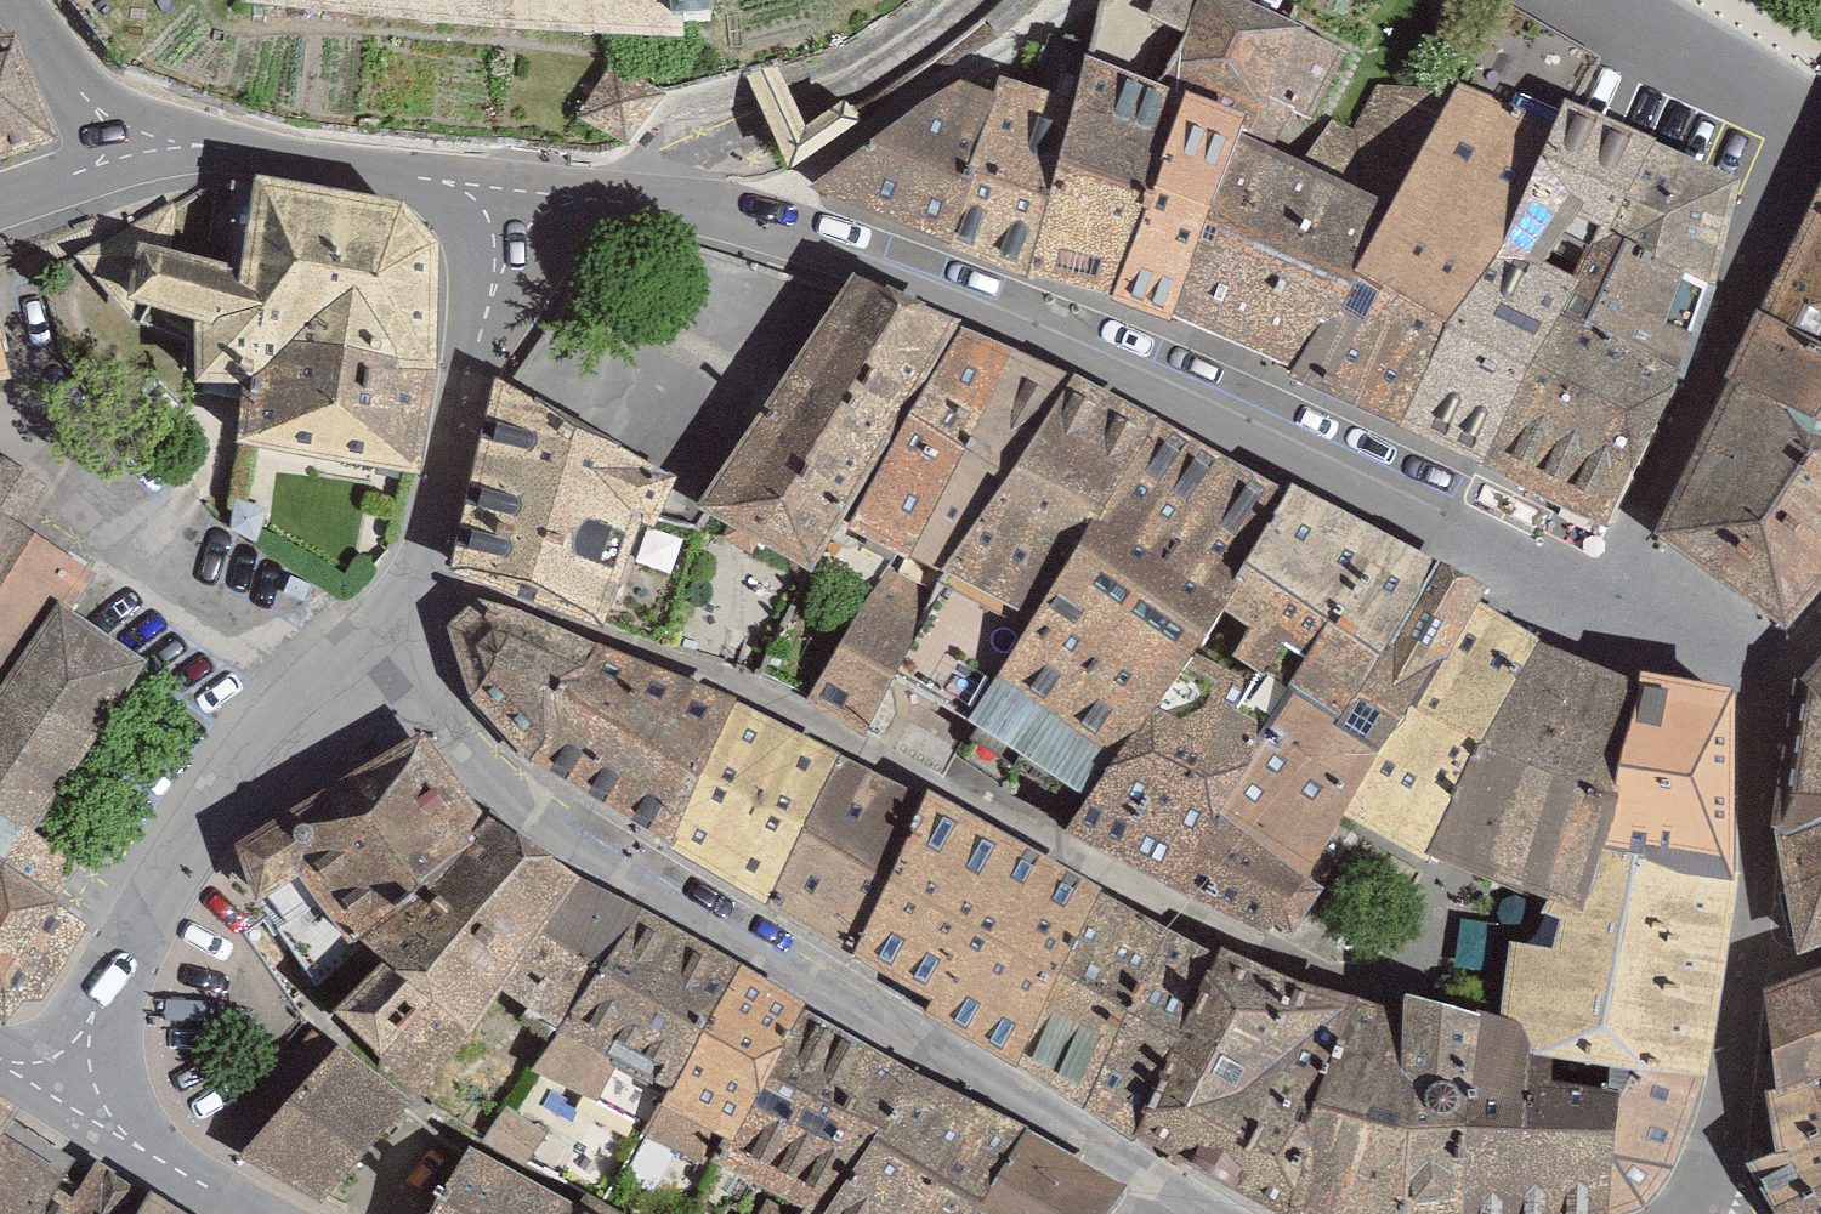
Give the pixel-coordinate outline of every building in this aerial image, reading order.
[(247,0),(680,36),(680,21),(693,19),(713,17),(711,0),(247,0)] [(1082,57),(1176,93),(1244,119),(1239,133),(1285,154),(1338,48),(1228,0),(1106,0),(1104,1),(1082,57)] [(37,138),(3,38),(0,34),(0,151),(37,138)] [(1073,91),(1025,273),(1109,298),(1176,93),(1082,57),(1073,91)] [(655,93),(614,67),(585,113),(627,138),(655,93)] [(1000,71),(995,90),(945,245),(1025,273),(1073,91),(1000,71)] [(1351,275),(1294,371),(1401,428),(1494,243),(1558,116),(1459,74),(1451,91),(1351,275)] [(957,78),(818,190),(945,245),(995,90),(957,78)] [(1285,154),(1239,133),(1205,221),(1351,275),(1451,91),(1373,86),(1355,131),(1334,121),(1300,160),(1285,154)] [(1176,93),(1109,298),(1168,318),(1205,221),(1239,133),(1244,119),(1176,93)] [(1566,100),(1558,116),(1494,243),(1578,285),(1604,235),(1650,143),(1566,100)] [(1650,143),(1604,235),(1702,285),(1731,179),(1650,143)] [(1627,550),(1768,634),(1820,573),(1820,152),(1627,550)] [(379,210),(231,185),(214,267),(108,246),(97,300),(168,316),(169,386),(222,395),(213,457),(235,461),(226,534),(269,542),(278,467),(400,486),(414,376),(428,264),(379,210)] [(1294,371),(1351,275),(1205,221),(1168,318),(1294,371)] [(1578,285),(1564,314),(1680,370),(1702,285),(1604,235),(1578,285)] [(1578,285),(1494,243),(1401,428),(1488,469),(1564,314),(1578,285)] [(1328,823),(1395,861),(1418,869),(1524,908),(1516,945),(1491,937),(1475,1014),(1378,995),(1368,1013),(1201,948),(1196,960),(1161,940),(908,792),(448,604),(428,629),(449,709),(509,767),(662,859),(995,1062),(1091,1125),(1111,1139),(1258,1210),(1267,1213),(1624,1213),(1655,1206),(1683,1154),(1715,883),(1715,691),(1617,675),(1607,689),(1495,634),(1416,572),(1267,491),(1051,373),(828,270),(670,507),(779,574),(809,519),(876,563),(792,703),(857,734),(885,695),(1056,799),(1040,823),(1287,921),(1304,890),(1292,879),(1328,823)] [(1564,314),(1488,469),(1604,525),(1680,370),(1564,314)] [(0,347),(0,386),(9,383),(0,347)] [(593,629),(660,485),(476,380),(434,567),(593,629)] [(130,672),(63,621),(86,579),(14,533),(45,489),(0,455),(0,1023),(10,1029),(74,935),(47,915),(72,876),(20,832),(130,672)] [(1777,684),(1758,843),(1774,948),(1820,929),(1820,635),(1777,684)] [(1113,1196),(1006,1130),(780,1007),(560,877),(470,816),(399,738),(212,857),(237,915),(284,896),(356,974),(328,1008),(404,1096),(486,991),(548,1024),(517,1071),(582,1107),(602,1080),(644,1103),(631,1137),(753,1201),(746,1213),(1100,1213),(1113,1196)] [(1741,990),(1753,1155),(1721,1174),(1756,1213),(1820,1213),(1820,960),(1741,990)] [(221,1154),(305,1200),(389,1111),(317,1051),(221,1154)] [(0,1117),(0,1213),(150,1213),(0,1117)] [(451,1154),(415,1213),(562,1213),(451,1154)]
